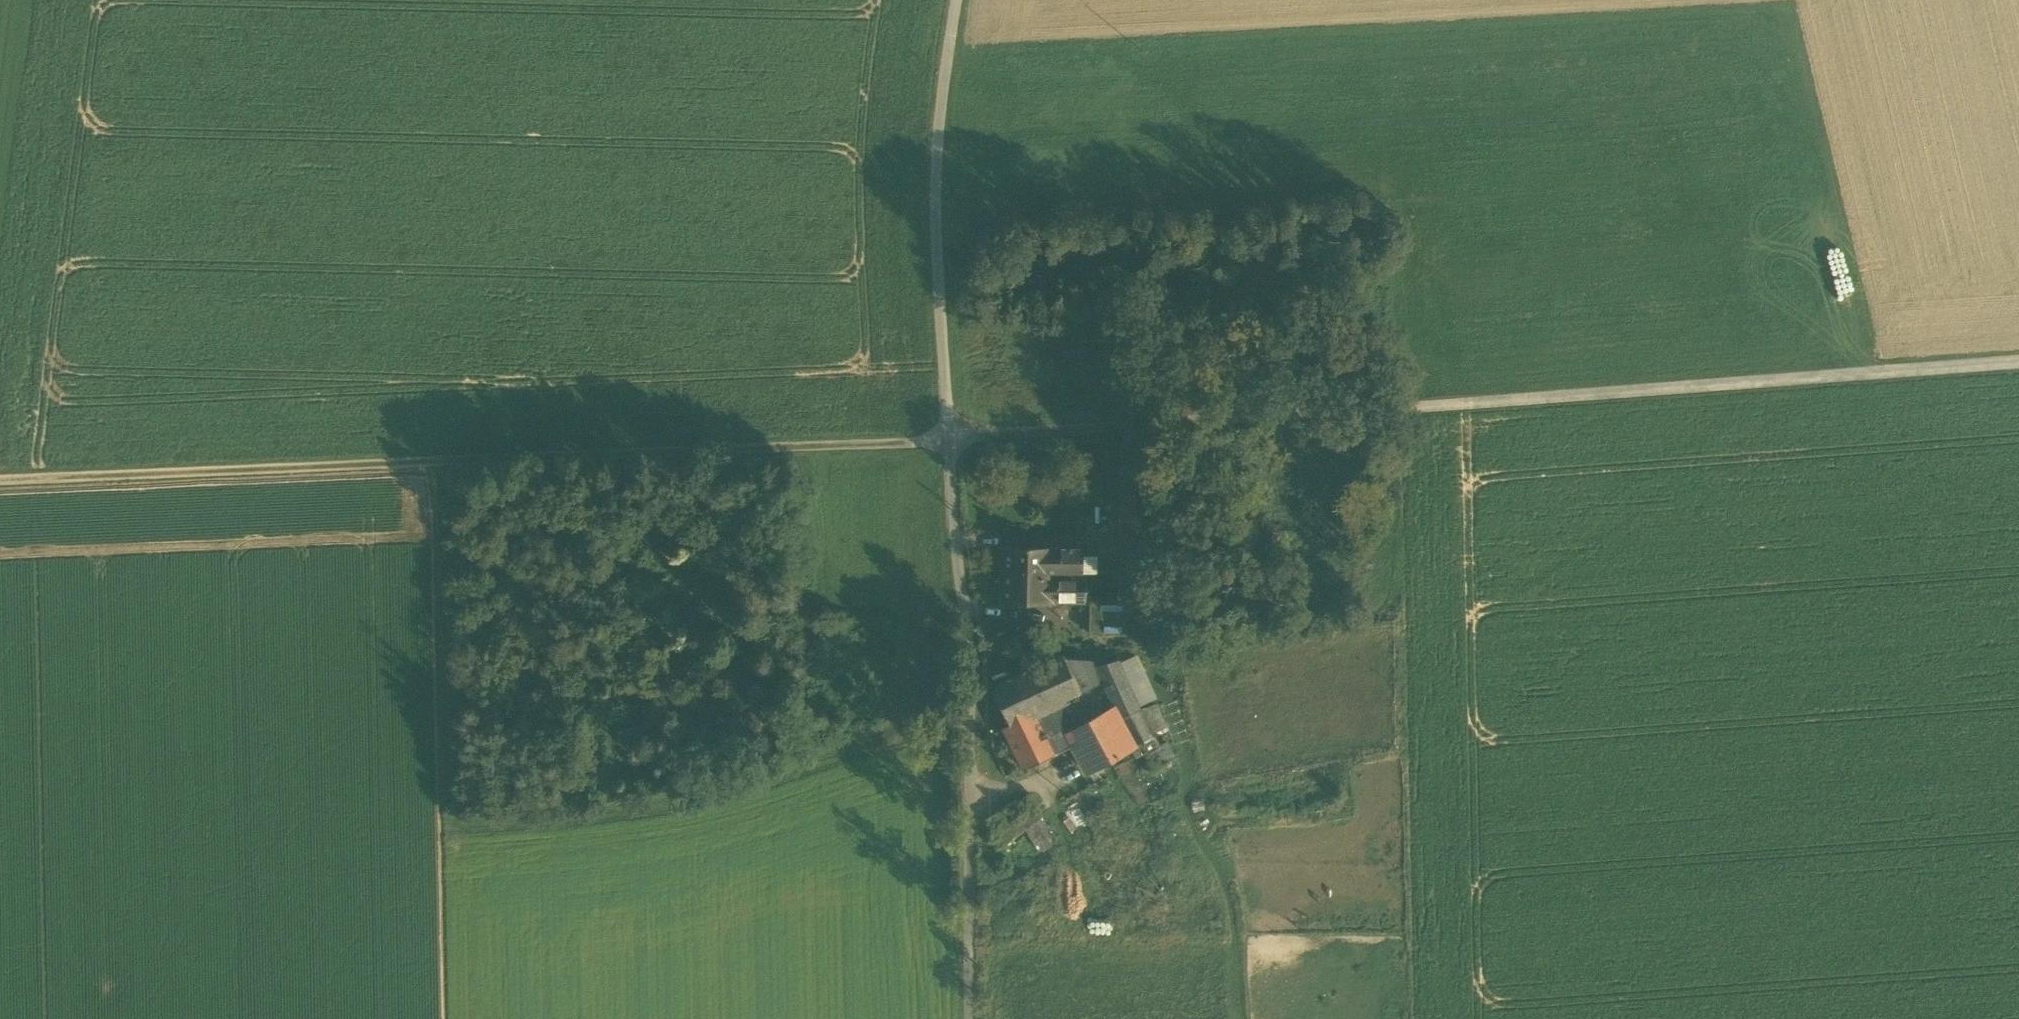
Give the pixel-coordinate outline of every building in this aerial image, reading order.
[(1052,569),(1054,549),(1003,548),(1003,571),(1037,571),(1037,569),(1052,569)] [(1083,550),(1054,549),(1052,569),(1082,569),(1083,553),(1083,550)] [(1098,554),(1083,553),(1082,569),(1098,570),(1098,554)] [(1052,579),(1052,569),(1037,569),(1037,571),(1003,571),(1003,600),(1085,601),(1087,579),(1052,579)] [(1089,635),(1127,635),(1127,600),(1089,599),(1089,635)] [(1064,700),(1081,692),(1065,656),(1064,654),(992,687),(1010,723),(1011,726),(1037,712),(1064,700)] [(1115,707),(1121,718),(1157,704),(1135,655),(1097,664),(1096,659),(1065,656),(1081,692),(1103,682),(1115,707)] [(1057,752),(1073,745),(1067,733),(1078,727),(1064,700),(1037,712),(1057,752)] [(1156,736),(1168,730),(1157,704),(1121,718),(1136,746),(1156,736)] [(1073,745),(1087,772),(1131,749),(1136,746),(1121,718),(1115,707),(1078,727),(1067,733),(1073,745)] [(1014,750),(1023,769),(1057,752),(1049,735),(1037,712),(1011,726),(1010,723),(1003,727),(1014,750)] [(1136,746),(1131,749),(1136,757),(1148,751),(1160,745),(1156,736),(1136,746)] [(1168,740),(1160,745),(1148,751),(1157,768),(1177,757),(1168,740)] [(1029,833),(1040,851),(1058,838),(1028,796),(1003,814),(1000,810),(986,819),(996,836),(997,835),(1005,845),(1029,833)]
